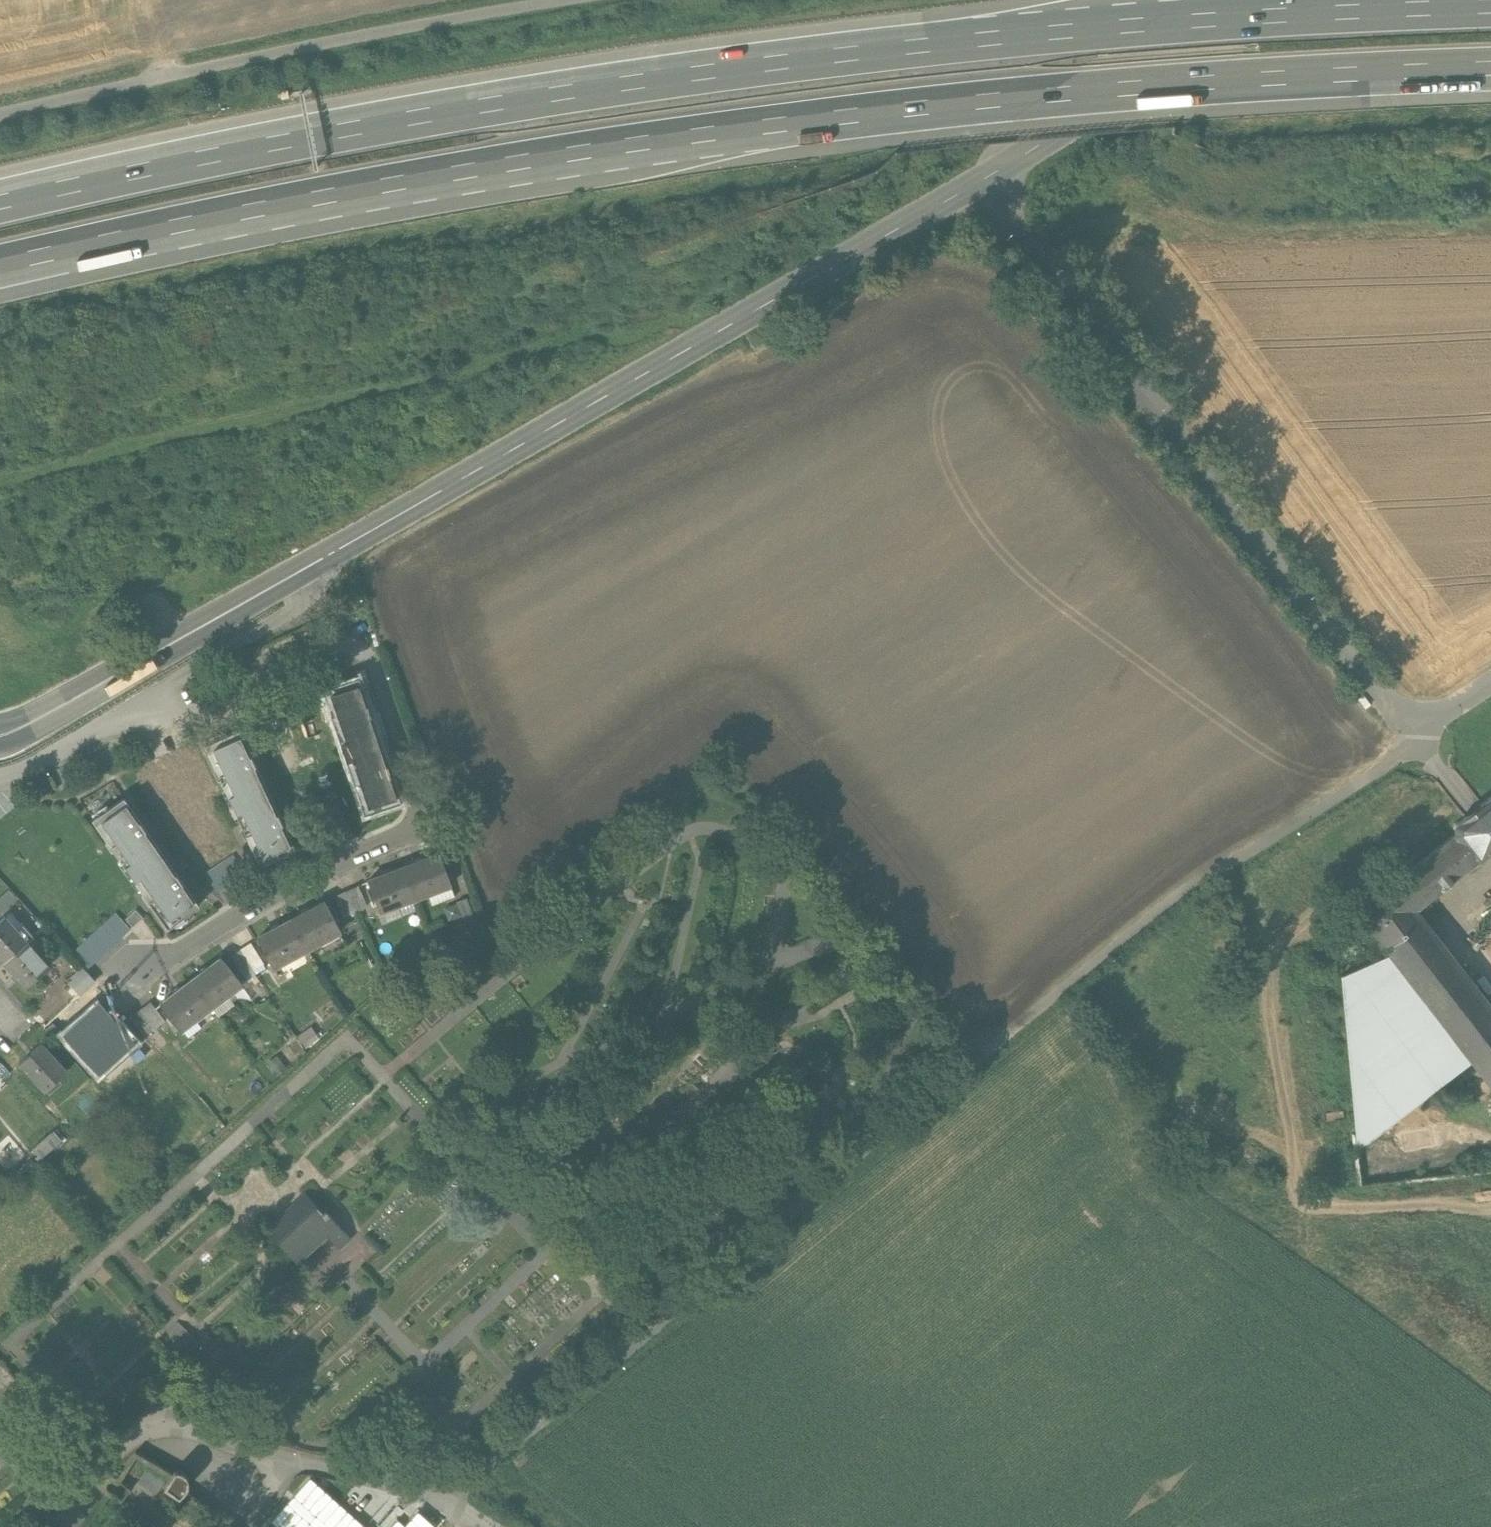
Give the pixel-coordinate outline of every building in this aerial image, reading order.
[(399,803),(357,680),(323,692),(364,815),(399,803)] [(293,850),(239,732),(205,748),(260,865),(293,850)] [(197,907),(124,800),(93,821),(167,928),(197,907)] [(336,804),(306,819),(315,839),(346,824),(336,804)] [(1482,822),(1359,920),(1389,957),(1408,981),(1490,1083),(1490,1003),(1419,913),(1490,854),(1490,814),(1482,822)] [(450,886),(438,855),(402,869),(414,900),(450,886)] [(233,857),(205,875),(217,894),(245,875),(233,857)] [(402,869),(367,882),(379,914),(414,900),(402,869)] [(366,908),(356,888),(345,893),(354,913),(366,908)] [(0,898),(0,912),(16,899),(8,891),(0,898)] [(345,893),(334,898),(344,918),(354,913),(345,893)] [(324,904),(291,922),(307,950),(339,932),(324,904)] [(142,919),(135,911),(125,921),(132,929),(142,919)] [(130,931),(115,915),(106,923),(121,940),(130,931)] [(5,918),(0,922),(0,960),(4,964),(27,943),(5,918)] [(291,922),(257,940),(273,969),(307,950),(291,922)] [(121,940),(106,923),(81,947),(96,963),(121,940)] [(27,943),(4,964),(26,989),(49,968),(27,943)] [(262,965),(249,945),(240,951),(253,971),(262,965)] [(96,963),(81,947),(71,956),(81,968),(85,973),(96,963)] [(253,971),(240,951),(230,957),(242,978),(253,971)] [(1408,981),(1389,957),(1333,979),(1334,1006),(1383,988),(1408,981)] [(221,960),(191,983),(210,1009),(241,986),(221,960)] [(81,968),(67,982),(79,996),(94,982),(85,973),(81,968)] [(191,983),(160,1006),(180,1032),(210,1009),(191,983)] [(1396,1091),(1383,988),(1334,1006),(1343,1097),(1396,1091)] [(164,1023),(150,1004),(128,1020),(144,1038),(164,1023)] [(133,1043),(99,1005),(82,1021),(115,1058),(133,1043)] [(115,1058),(82,1021),(65,1035),(99,1073),(115,1058)] [(37,1044),(14,1064),(40,1093),(62,1073),(62,1072),(37,1044)] [(313,1200),(272,1237),(298,1265),(326,1238),(338,1251),(350,1241),(313,1200)]
